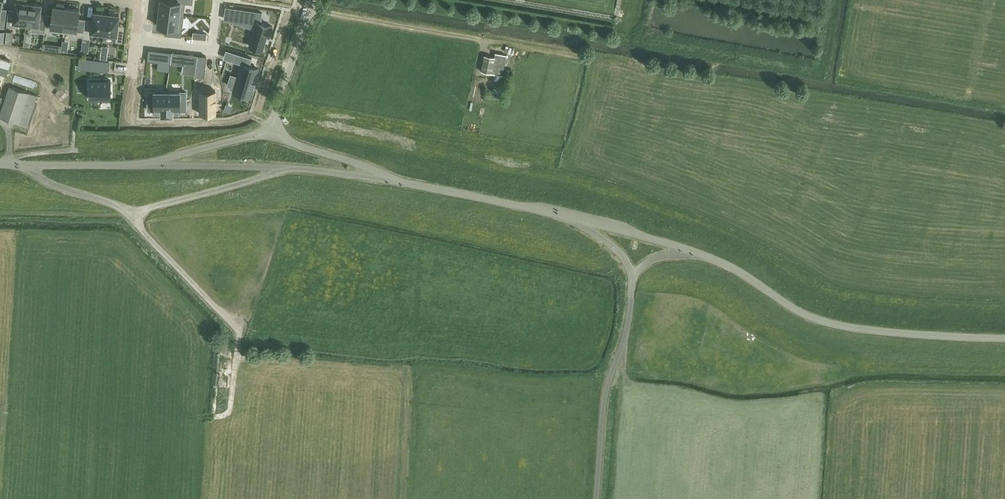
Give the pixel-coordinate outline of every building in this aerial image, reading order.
[(159,13),(184,16),(185,3),(193,4),(193,0),(177,0),(177,1),(168,0),(165,0),(161,0),(159,13)] [(19,23),(26,24),(29,3),(16,2),(14,13),(8,12),(7,27),(18,28),(19,23)] [(44,32),(46,19),(46,17),(40,16),(42,5),(29,3),(26,24),(32,24),(31,31),(44,33),(44,32)] [(46,17),(46,19),(44,32),(51,33),(51,31),(63,32),(67,8),(65,8),(65,6),(56,5),(56,7),(54,7),(52,17),(46,16),(46,17)] [(67,8),(63,32),(76,34),(75,36),(83,37),(85,25),(85,21),(78,20),(80,10),(67,8)] [(239,9),(237,23),(250,27),(251,28),(251,27),(255,28),(254,29),(249,46),(263,50),(265,42),(267,36),(269,37),(272,26),(261,23),(262,12),(244,10),(239,9)] [(103,37),(106,13),(103,13),(104,11),(97,10),(96,12),(93,12),(92,26),(85,25),(83,37),(83,38),(90,39),(91,32),(103,33),(103,37)] [(109,14),(106,13),(103,37),(116,38),(115,42),(123,43),(124,30),(117,29),(119,15),(116,15),(116,13),(109,12),(109,14)] [(159,13),(158,26),(165,27),(169,28),(168,35),(181,37),(184,16),(159,13)] [(231,75),(228,85),(235,87),(233,91),(249,97),(252,87),(254,88),(255,82),(254,82),(258,68),(250,65),(252,58),(237,53),(235,62),(242,64),(238,77),(231,75)] [(506,55),(495,53),(495,57),(484,55),(481,71),(503,75),(506,55)] [(6,75),(11,61),(0,57),(0,73),(6,75)] [(80,59),(79,68),(108,71),(109,63),(80,59)] [(110,80),(89,80),(89,99),(111,99),(110,80)] [(54,94),(62,101),(67,94),(64,91),(68,87),(61,81),(58,86),(60,88),(54,94)] [(9,86),(0,114),(0,118),(28,126),(38,96),(9,86)] [(200,91),(200,114),(216,114),(216,91),(200,91)] [(148,92),(148,111),(154,111),(154,114),(162,114),(162,116),(167,116),(167,92),(148,92)] [(167,92),(167,116),(172,116),(173,114),(180,114),(180,111),(186,111),(186,92),(167,92)]
